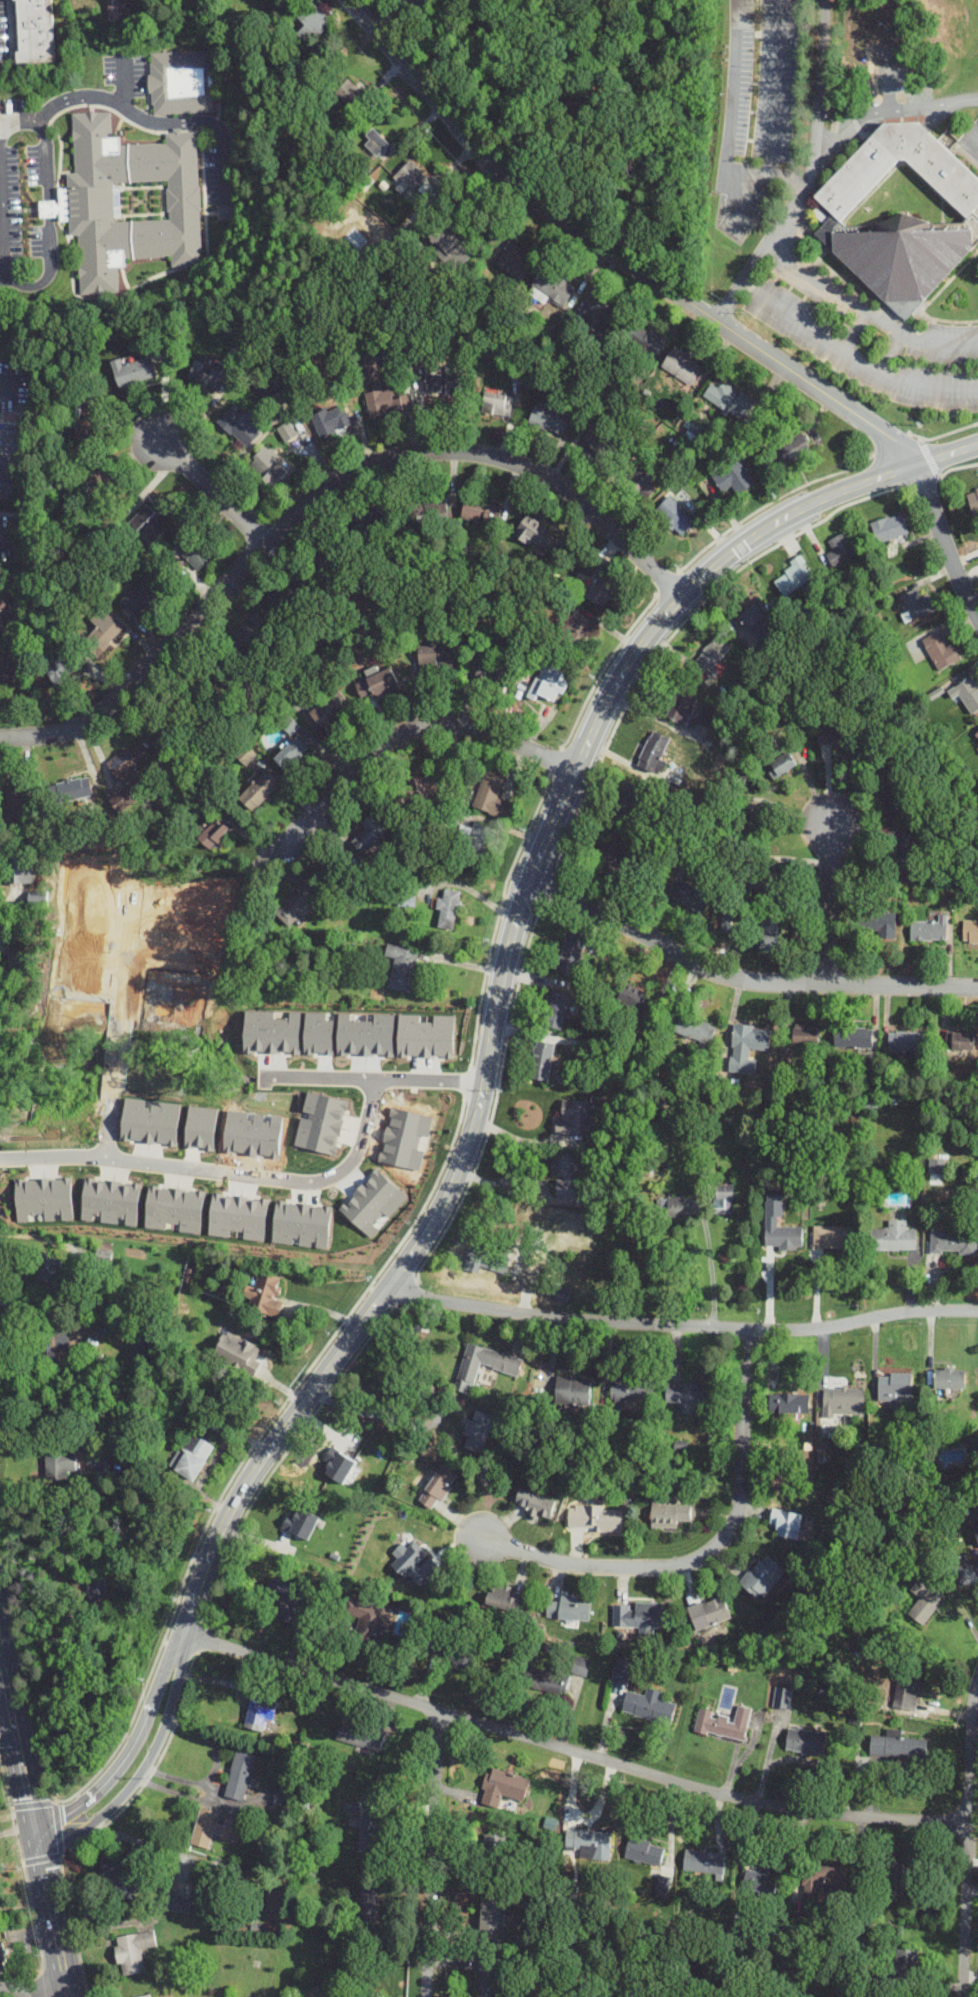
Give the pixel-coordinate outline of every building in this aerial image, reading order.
[(19,64),(54,64),(53,0),(18,0),(19,64)] [(107,22),(128,22),(128,0),(107,0),(107,22)] [(305,26),(298,34),(310,44),(331,21),(311,2),(297,18),(305,26)] [(213,113),(211,52),(149,53),(150,115),(213,113)] [(368,100),(348,79),(334,93),(354,113),(368,100)] [(811,196),(829,214),(827,217),(817,207),(812,212),(823,222),(812,234),(903,320),(977,241),(977,185),(896,107),(811,196)] [(197,132),(165,133),(165,144),(121,145),(121,137),(111,138),(110,112),(72,114),(75,173),(66,173),(68,235),(78,235),(80,295),(121,294),(120,259),(171,257),(172,267),(201,266),(197,132)] [(364,146),(376,157),(389,145),(372,129),(365,136),(370,140),(364,146)] [(394,175),(410,192),(426,178),(411,160),(394,175)] [(441,220),(425,236),(436,247),(433,251),(456,273),(475,253),(441,220)] [(494,265),(521,282),(536,259),(509,241),(494,265)] [(564,307),(575,286),(542,267),(528,293),(544,303),(547,297),(564,307)] [(584,332),(593,340),(601,330),(605,334),(618,317),(593,297),(579,314),(591,324),(584,332)] [(662,338),(634,322),(624,340),(652,355),(662,338)] [(691,386),(703,367),(673,347),(660,366),(691,386)] [(355,356),(367,418),(412,409),(409,393),(394,396),(392,386),(381,388),(373,352),(355,356)] [(187,379),(214,389),(223,365),(195,355),(187,379)] [(156,379),(152,356),(112,364),(116,386),(156,379)] [(461,371),(427,371),(427,397),(461,397),(461,371)] [(270,397),(276,389),(263,378),(257,386),(270,397)] [(752,404),(715,378),(703,396),(739,422),(752,404)] [(480,412),(510,418),(514,397),(484,391),(480,412)] [(569,415),(536,402),(527,422),(561,436),(569,415)] [(248,413),(246,415),(234,403),(216,422),(243,448),(263,427),(248,413)] [(310,417),(321,441),(353,426),(342,403),(310,417)] [(73,440),(96,441),(98,407),(74,406),(73,440)] [(295,434),(287,420),(274,427),(282,441),(295,434)] [(582,445),(608,457),(618,436),(592,424),(582,445)] [(0,428),(0,441),(10,442),(11,429),(0,428)] [(811,454),(804,433),(770,444),(776,465),(811,454)] [(290,472),(265,446),(246,465),(271,491),(290,472)] [(713,478),(728,500),(753,483),(738,460),(713,478)] [(621,477),(645,500),(660,484),(636,461),(621,477)] [(119,494),(97,506),(89,491),(93,489),(83,470),(101,462),(110,482),(113,480),(119,494)] [(971,511),(977,510),(977,487),(968,489),(971,511)] [(695,522),(670,496),(654,511),(679,537),(695,522)] [(502,506),(464,498),(460,520),(497,528),(502,506)] [(417,518),(447,518),(447,500),(417,500),(417,518)] [(392,523),(383,504),(348,520),(357,538),(392,523)] [(128,523),(152,545),(169,527),(145,505),(128,523)] [(870,524),(876,544),(907,534),(901,514),(870,524)] [(530,546),(532,543),(548,552),(557,534),(523,517),(513,537),(530,546)] [(170,544),(197,571),(211,557),(184,530),(170,544)] [(832,551),(826,555),(832,568),(856,556),(845,533),(827,542),(832,551)] [(773,578),(782,595),(813,578),(801,555),(789,562),(792,568),(773,578)] [(603,608),(618,578),(598,568),(583,598),(603,608)] [(161,591),(145,575),(118,600),(134,617),(161,591)] [(904,623),(934,610),(928,594),(921,597),(917,588),(901,595),(904,603),(897,606),(904,623)] [(11,596),(0,596),(0,632),(11,632),(11,596)] [(772,633),(760,619),(769,611),(759,599),(737,617),(759,644),(772,633)] [(593,622),(575,611),(556,644),(575,654),(593,622)] [(242,656),(270,628),(255,613),(227,641),(242,656)] [(97,656),(123,629),(109,615),(83,641),(97,656)] [(952,644),(945,648),(935,632),(921,641),(939,671),(960,659),(952,644)] [(731,647),(715,635),(694,664),(710,676),(731,647)] [(417,641),(417,668),(454,668),(454,641),(417,641)] [(82,670),(71,650),(40,666),(50,687),(82,670)] [(0,657),(0,681),(7,681),(8,657),(0,657)] [(478,688),(502,695),(509,668),(485,662),(478,688)] [(526,697),(535,701),(537,695),(556,704),(570,676),(543,663),(526,697)] [(400,686),(391,667),(354,684),(363,703),(400,686)] [(972,715),(977,710),(977,687),(970,676),(953,689),(972,715)] [(669,698),(674,699),(667,717),(684,723),(698,688),(676,680),(669,698)] [(319,730),(351,708),(339,690),(307,712),(319,730)] [(710,708),(702,704),(693,721),(702,725),(710,708)] [(287,734),(296,725),(283,713),(274,723),(287,734)] [(819,725),(820,743),(847,750),(846,755),(859,758),(865,736),(834,729),(832,723),(819,725)] [(655,773),(670,740),(652,731),(637,764),(655,773)] [(273,758),(287,775),(312,752),(297,736),(273,758)] [(121,783),(151,758),(137,741),(107,766),(121,783)] [(764,766),(772,780),(796,766),(788,752),(764,766)] [(237,798),(252,812),(279,785),(265,770),(237,798)] [(504,778),(484,772),(473,809),(506,819),(510,804),(497,800),(504,778)] [(433,774),(395,790),(403,807),(440,791),(433,774)] [(50,806),(93,796),(89,776),(46,786),(50,806)] [(876,785),(888,819),(906,813),(894,779),(876,785)] [(5,792),(5,824),(24,824),(24,792),(5,792)] [(76,799),(81,816),(93,812),(88,795),(76,799)] [(762,804),(741,804),(741,837),(762,837),(762,804)] [(209,851),(230,830),(223,824),(228,819),(220,811),(194,836),(209,851)] [(360,824),(364,828),(350,842),(363,855),(389,828),(372,812),(360,824)] [(493,831),(475,822),(460,856),(478,864),(493,831)] [(907,865),(907,831),(886,831),(886,848),(890,848),(890,865),(907,865)] [(5,856),(5,884),(32,884),(32,861),(25,861),(25,856),(5,856)] [(778,864),(759,864),(759,896),(778,896),(778,864)] [(273,912),(291,929),(324,893),(307,876),(273,912)] [(682,879),(672,896),(703,914),(715,896),(682,879)] [(460,895),(444,892),(437,927),(452,930),(460,895)] [(894,912),(856,912),(856,932),(877,932),(877,938),(894,938),(894,912)] [(778,915),(759,915),(759,950),(778,950),(778,915)] [(938,921),(910,921),(910,941),(946,941),(946,915),(938,915),(938,921)] [(722,926),(720,926),(720,921),(708,919),(704,942),(720,945),(722,926)] [(962,944),(977,944),(977,920),(962,920),(962,944)] [(555,970),(574,976),(587,936),(567,930),(555,970)] [(420,952),(387,944),(384,956),(394,958),(388,988),(411,994),(420,952)] [(638,1011),(646,994),(623,984),(615,1001),(638,1011)] [(567,1002),(573,1004),(575,996),(551,990),(542,1025),(560,1030),(567,1002)] [(708,1046),(716,1028),(682,1013),(674,1031),(708,1046)] [(771,1027),(733,1026),(731,1073),(755,1074),(755,1060),(750,1060),(750,1049),(770,1050),(771,1027)] [(792,1046),(817,1046),(817,1028),(792,1028),(792,1046)] [(870,1049),(870,1028),(834,1028),(834,1049),(870,1049)] [(957,1049),(956,1030),(941,1030),(942,1049),(957,1049)] [(924,1033),(888,1033),(888,1053),(924,1053),(924,1033)] [(972,1034),(950,1034),(950,1050),(972,1050),(972,1034)] [(554,1044),(536,1041),(529,1080),(547,1083),(554,1044)] [(179,1105),(121,1098),(116,1139),(174,1146),(179,1105)] [(590,1136),(590,1102),(561,1102),(561,1120),(555,1120),(555,1136),(590,1136)] [(577,1156),(553,1155),(552,1193),(576,1194),(577,1156)] [(945,1158),(929,1158),(928,1183),(943,1184),(945,1158)] [(136,1226),(139,1183),(99,1180),(99,1178),(81,1176),(78,1219),(92,1221),(92,1214),(105,1215),(105,1223),(119,1224),(136,1226)] [(73,1219),(70,1177),(12,1181),(14,1221),(40,1220),(40,1221),(52,1220),(52,1215),(59,1214),(59,1220),(73,1219)] [(712,1209),(722,1208),(722,1214),(732,1213),(731,1184),(712,1184),(712,1209)] [(199,1233),(203,1191),(191,1190),(191,1191),(144,1187),(141,1227),(164,1230),(165,1224),(177,1225),(176,1232),(199,1233)] [(801,1226),(775,1226),(776,1217),(780,1217),(780,1194),(763,1194),(763,1246),(778,1246),(778,1249),(801,1249),(801,1226)] [(681,1197),(658,1198),(659,1218),(682,1217),(681,1197)] [(905,1219),(887,1219),(887,1228),(868,1227),(868,1250),(914,1251),(915,1228),(905,1228),(905,1219)] [(811,1248),(850,1249),(851,1227),(812,1226),(811,1248)] [(929,1251),(975,1253),(976,1233),(930,1231),(929,1251)] [(505,1274),(508,1257),(493,1254),(490,1271),(505,1274)] [(460,1269),(474,1274),(479,1260),(465,1255),(460,1269)] [(34,1281),(54,1281),(54,1269),(59,1268),(59,1259),(34,1260),(34,1281)] [(260,1270),(255,1286),(247,1283),(243,1295),(252,1298),(248,1308),(279,1317),(284,1301),(277,1298),(281,1285),(279,1284),(282,1277),(260,1270)] [(226,1329),(213,1353),(255,1376),(262,1362),(256,1358),(262,1348),(226,1329)] [(67,1347),(67,1334),(51,1334),(51,1347),(67,1347)] [(147,1359),(149,1340),(131,1338),(129,1356),(147,1359)] [(521,1359),(465,1343),(452,1390),(463,1393),(466,1385),(472,1387),(478,1365),(516,1376),(521,1359)] [(589,1378),(554,1378),(555,1356),(539,1356),(539,1366),(544,1366),(544,1379),(551,1379),(551,1402),(589,1402),(589,1378)] [(964,1370),(932,1369),(932,1390),(936,1390),(936,1399),(955,1399),(955,1390),(963,1390),(964,1370)] [(875,1374),(876,1401),(895,1401),(895,1396),(911,1395),(910,1374),(875,1374)] [(624,1405),(624,1400),(639,1399),(638,1381),(604,1383),(605,1406),(624,1405)] [(664,1383),(663,1401),(676,1402),(675,1411),(690,1412),(691,1405),(700,1405),(701,1384),(664,1383)] [(862,1389),(821,1388),(821,1413),(861,1414),(862,1389)] [(807,1411),(807,1392),(766,1393),(766,1411),(807,1411)] [(464,1417),(460,1434),(463,1435),(460,1446),(478,1451),(489,1413),(473,1408),(470,1419),(464,1417)] [(216,1444),(190,1429),(168,1468),(193,1482),(216,1444)] [(100,1488),(97,1454),(77,1456),(76,1436),(62,1437),(63,1445),(49,1446),(53,1491),(100,1488)] [(352,1459),(332,1449),(320,1472),(340,1482),(352,1459)] [(460,1476),(444,1463),(416,1498),(433,1511),(460,1476)] [(519,1512),(548,1523),(556,1499),(523,1488),(519,1497),(524,1499),(519,1512)] [(681,1527),(681,1518),(691,1518),(691,1505),(664,1505),(664,1494),(651,1494),(651,1527),(681,1527)] [(622,1503),(568,1503),(568,1530),(622,1530),(622,1503)] [(288,1518),(283,1515),(278,1526),(304,1538),(315,1515),(294,1505),(288,1518)] [(777,1535),(799,1539),(804,1513),(772,1507),(769,1523),(779,1525),(777,1535)] [(416,1538),(391,1564),(421,1592),(446,1566),(416,1538)] [(738,1583),(762,1601),(787,1568),(762,1550),(738,1583)] [(953,1567),(961,1586),(977,1579),(977,1581),(977,1561),(976,1557),(953,1567)] [(947,1595),(921,1575),(909,1590),(919,1597),(907,1611),(924,1624),(947,1595)] [(261,1613),(293,1621),(303,1584),(271,1576),(261,1613)] [(78,1581),(78,1602),(107,1602),(107,1581),(78,1581)] [(486,1603),(518,1612),(524,1590),(492,1582),(486,1603)] [(686,1606),(694,1630),(732,1617),(724,1593),(686,1606)] [(546,1617),(589,1622),(592,1600),(549,1595),(546,1617)] [(383,1641),(394,1610),(358,1597),(351,1618),(359,1621),(356,1632),(383,1641)] [(663,1601),(613,1600),(613,1625),(633,1625),(633,1633),(653,1633),(653,1626),(663,1626),(663,1601)] [(442,1635),(436,1656),(475,1668),(482,1645),(442,1635)] [(570,1672),(586,1677),(592,1659),(576,1654),(570,1672)] [(523,1685),(565,1694),(570,1673),(528,1664),(523,1685)] [(628,1685),(632,1668),(615,1664),(611,1681),(628,1685)] [(918,1706),(923,1675),(906,1672),(900,1703),(918,1706)] [(790,1709),(793,1687),(775,1685),(773,1707),(790,1709)] [(664,1690),(641,1686),(640,1694),(625,1692),(621,1714),(672,1723),(676,1702),(662,1700),(664,1690)] [(265,1734),(279,1702),(255,1692),(242,1724),(265,1734)] [(699,1707),(694,1731),(745,1742),(752,1707),(734,1703),(732,1714),(699,1707)] [(380,1751),(385,1731),(341,1719),(335,1738),(380,1751)] [(827,1732),(789,1725),(784,1749),(822,1756),(827,1732)] [(871,1757),(927,1758),(927,1736),(871,1735),(871,1757)] [(256,1754),(235,1749),(225,1795),(246,1800),(256,1754)] [(479,1803),(499,1808),(502,1798),(523,1803),(530,1775),(488,1765),(479,1803)] [(292,1805),(293,1787),(274,1786),(273,1804),(292,1805)] [(237,1843),(243,1818),(222,1813),(223,1811),(199,1806),(190,1843),(210,1848),(213,1837),(237,1843)] [(361,1851),(381,1851),(381,1814),(361,1814),(361,1851)] [(568,1850),(609,1850),(609,1830),(568,1830),(568,1850)] [(485,1855),(510,1855),(510,1834),(485,1834),(485,1855)] [(662,1846),(630,1835),(623,1854),(656,1865),(662,1846)] [(722,1852),(692,1847),(688,1869),(719,1874),(722,1852)] [(877,1858),(876,1883),(928,1884),(929,1859),(877,1858)] [(101,1885),(131,1885),(131,1861),(101,1861),(101,1885)] [(779,1885),(779,1862),(748,1862),(748,1885),(779,1885)] [(804,1866),(804,1897),(847,1896),(846,1865),(804,1866)] [(378,1923),(378,1885),(359,1885),(359,1923),(378,1923)] [(188,1912),(192,1896),(170,1891),(166,1907),(188,1912)] [(505,1899),(481,1898),(480,1936),(505,1937),(505,1899)] [(119,1975),(149,1971),(146,1950),(158,1948),(155,1929),(113,1935),(119,1975)] [(9,1969),(3,1940),(0,1941),(0,1971),(9,1969)] [(899,1949),(898,1991),(921,1992),(923,1950),(899,1949)] [(478,1965),(478,1996),(501,1996),(501,1965),(478,1965)]
